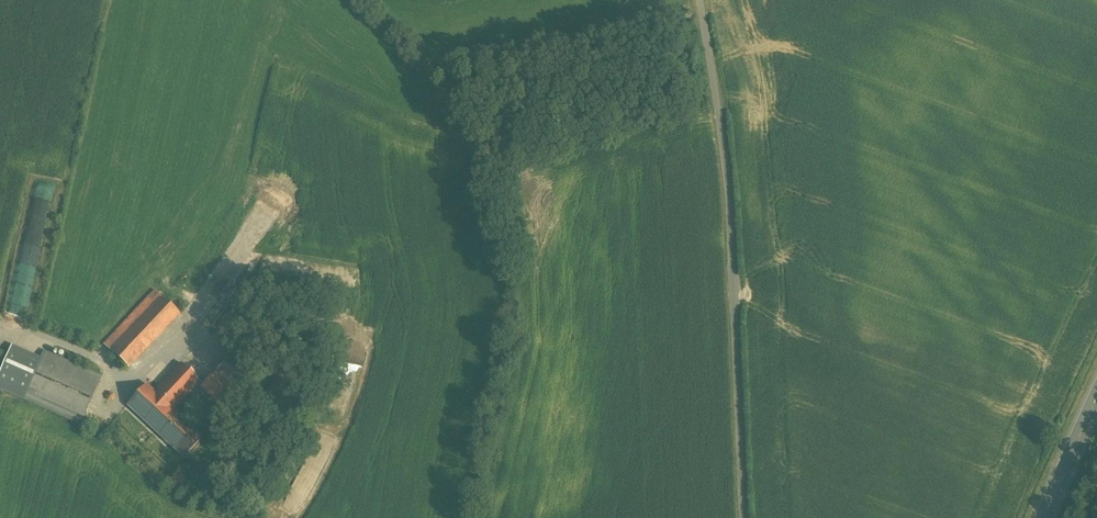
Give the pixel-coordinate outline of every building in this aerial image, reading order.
[(155,290),(104,345),(129,368),(180,314),(164,298),(155,290)] [(44,352),(41,360),(12,348),(0,376),(0,388),(6,391),(81,424),(101,377),(44,352)] [(258,377),(233,353),(216,372),(241,395),(258,377)] [(155,392),(174,409),(189,394),(200,381),(181,363),(155,392)] [(244,397),(241,395),(216,372),(216,371),(204,385),(200,381),(189,394),(220,423),(244,397)] [(204,437),(174,409),(155,392),(147,384),(128,405),(185,458),(204,437)]
